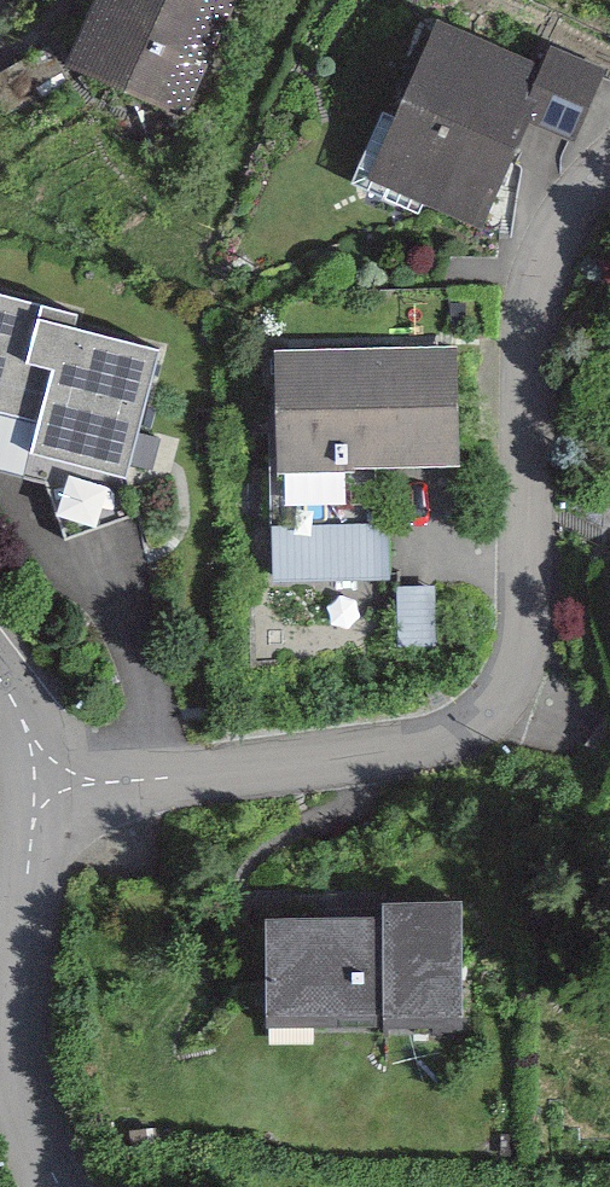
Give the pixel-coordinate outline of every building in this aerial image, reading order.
[(217,0),(107,0),(65,81),(167,133),(232,7),(217,0)] [(541,67),(433,20),(363,184),(481,235),(530,123),(575,142),(605,72),(549,48),(541,67)] [(39,426),(30,461),(125,485),(158,357),(76,335),(81,316),(0,295),(0,416),(39,426)] [(459,350),(274,352),(275,476),(460,475),(459,350)] [(286,562),(400,558),(398,501),(284,505),(286,562)] [(263,926),(264,1028),(467,1026),(466,906),(383,907),(383,925),(263,926)]
